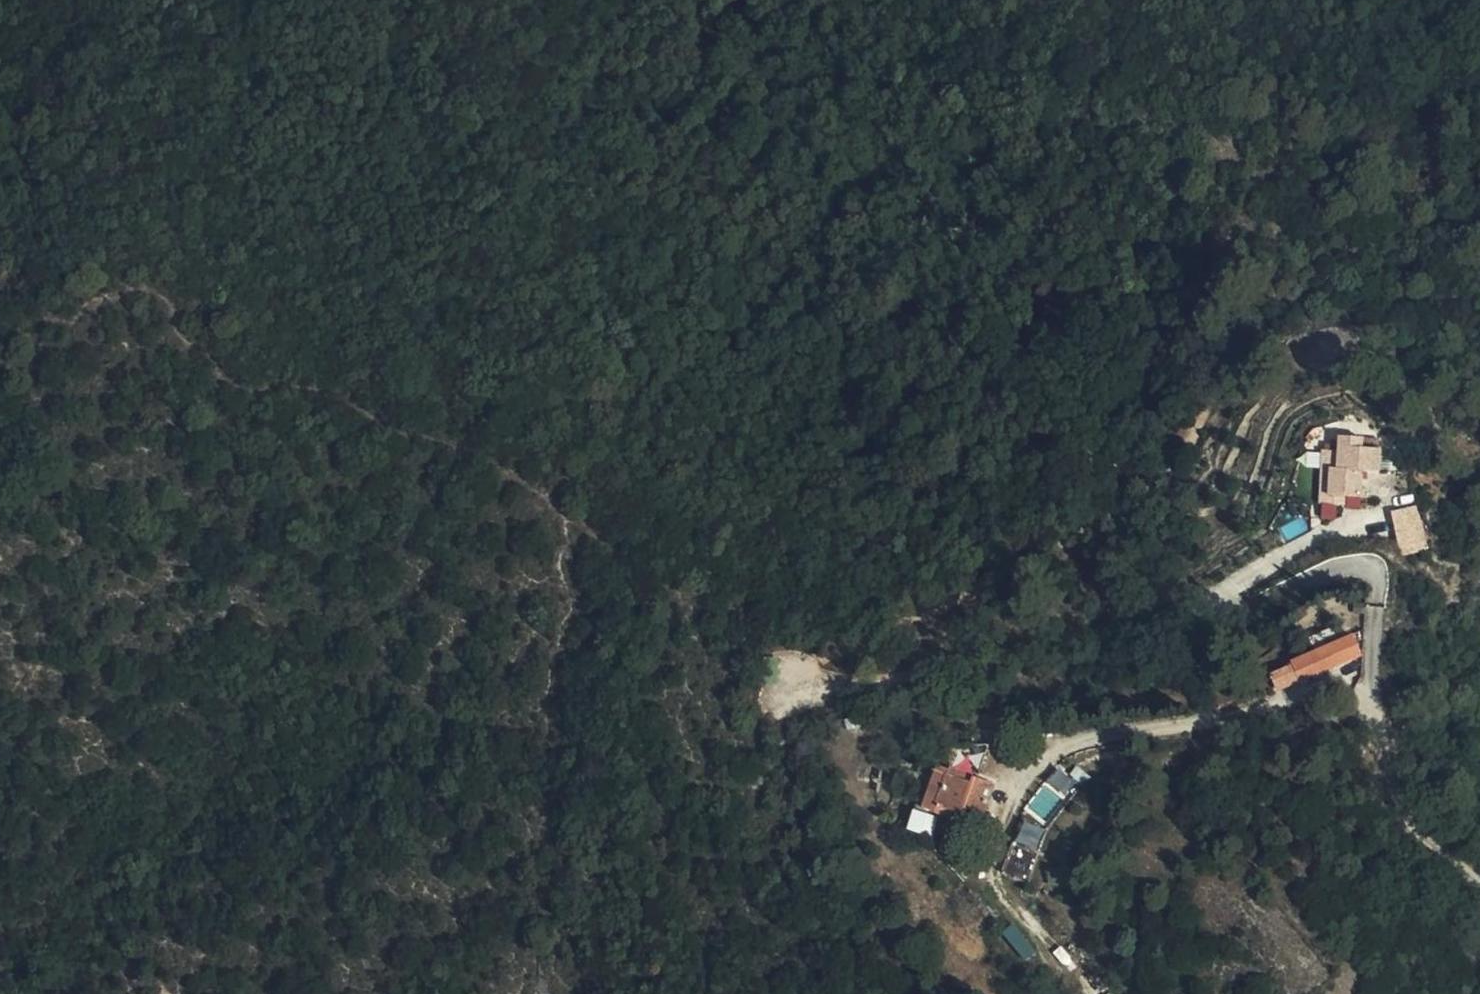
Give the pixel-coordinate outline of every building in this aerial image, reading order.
[(1294,463),(1297,517),(1326,517),(1326,506),(1339,505),(1339,478),(1352,477),(1352,452),(1333,453),(1332,446),(1310,448),(1309,463),(1294,463)] [(1404,554),(1431,547),(1419,503),(1392,510),(1404,554)] [(1335,638),(1284,659),(1290,674),(1301,670),(1303,676),(1341,660),(1335,638)] [(979,795),(928,768),(908,808),(921,815),(925,805),(966,825),(979,795)] [(1023,855),(1000,847),(990,872),(1013,881),(1023,855)]
